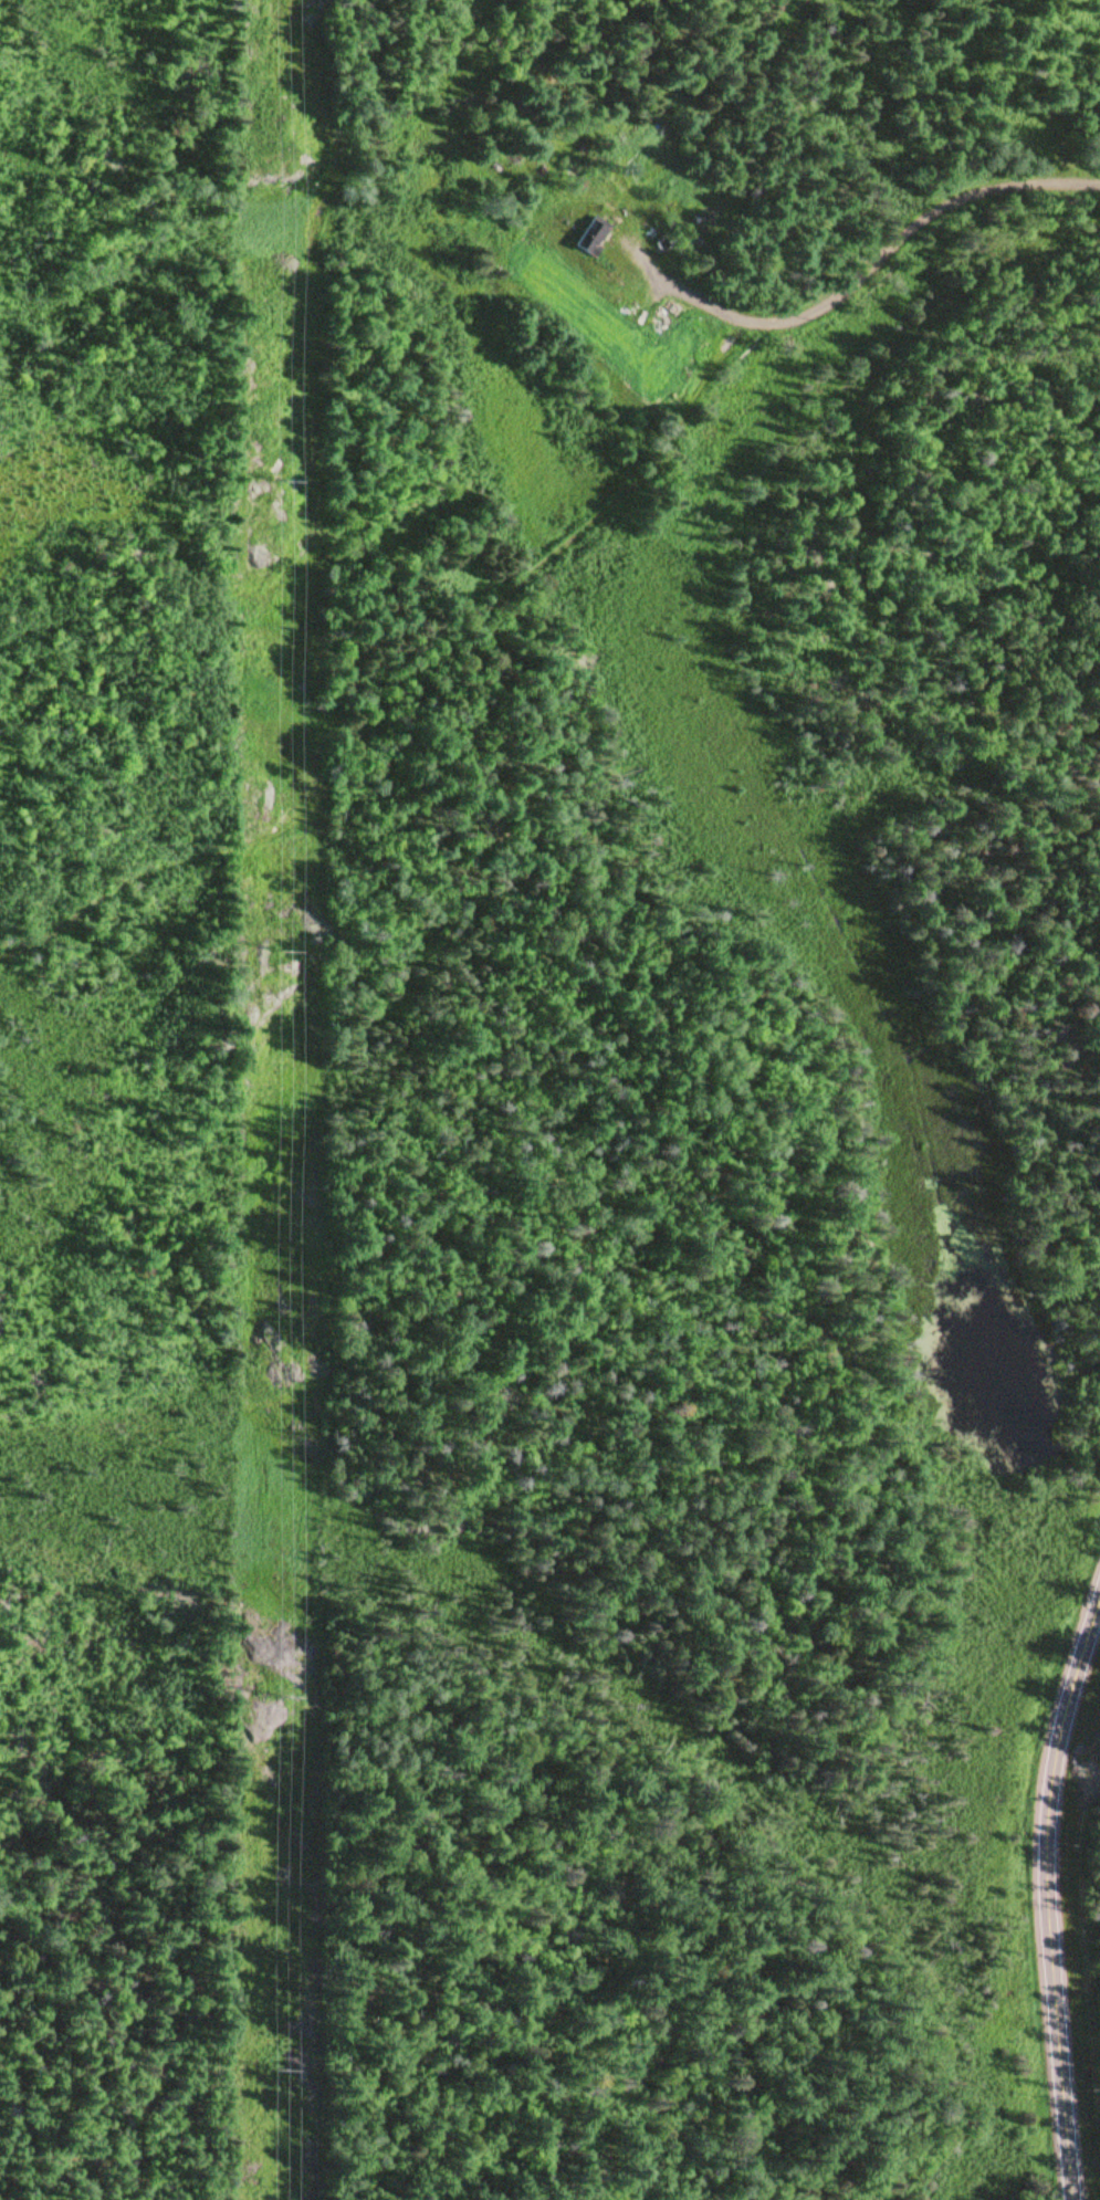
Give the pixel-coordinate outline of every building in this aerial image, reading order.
[(567,244),(579,253),(596,227),(584,219),(567,244)] [(635,329),(648,342),(669,320),(657,307),(635,329)]
